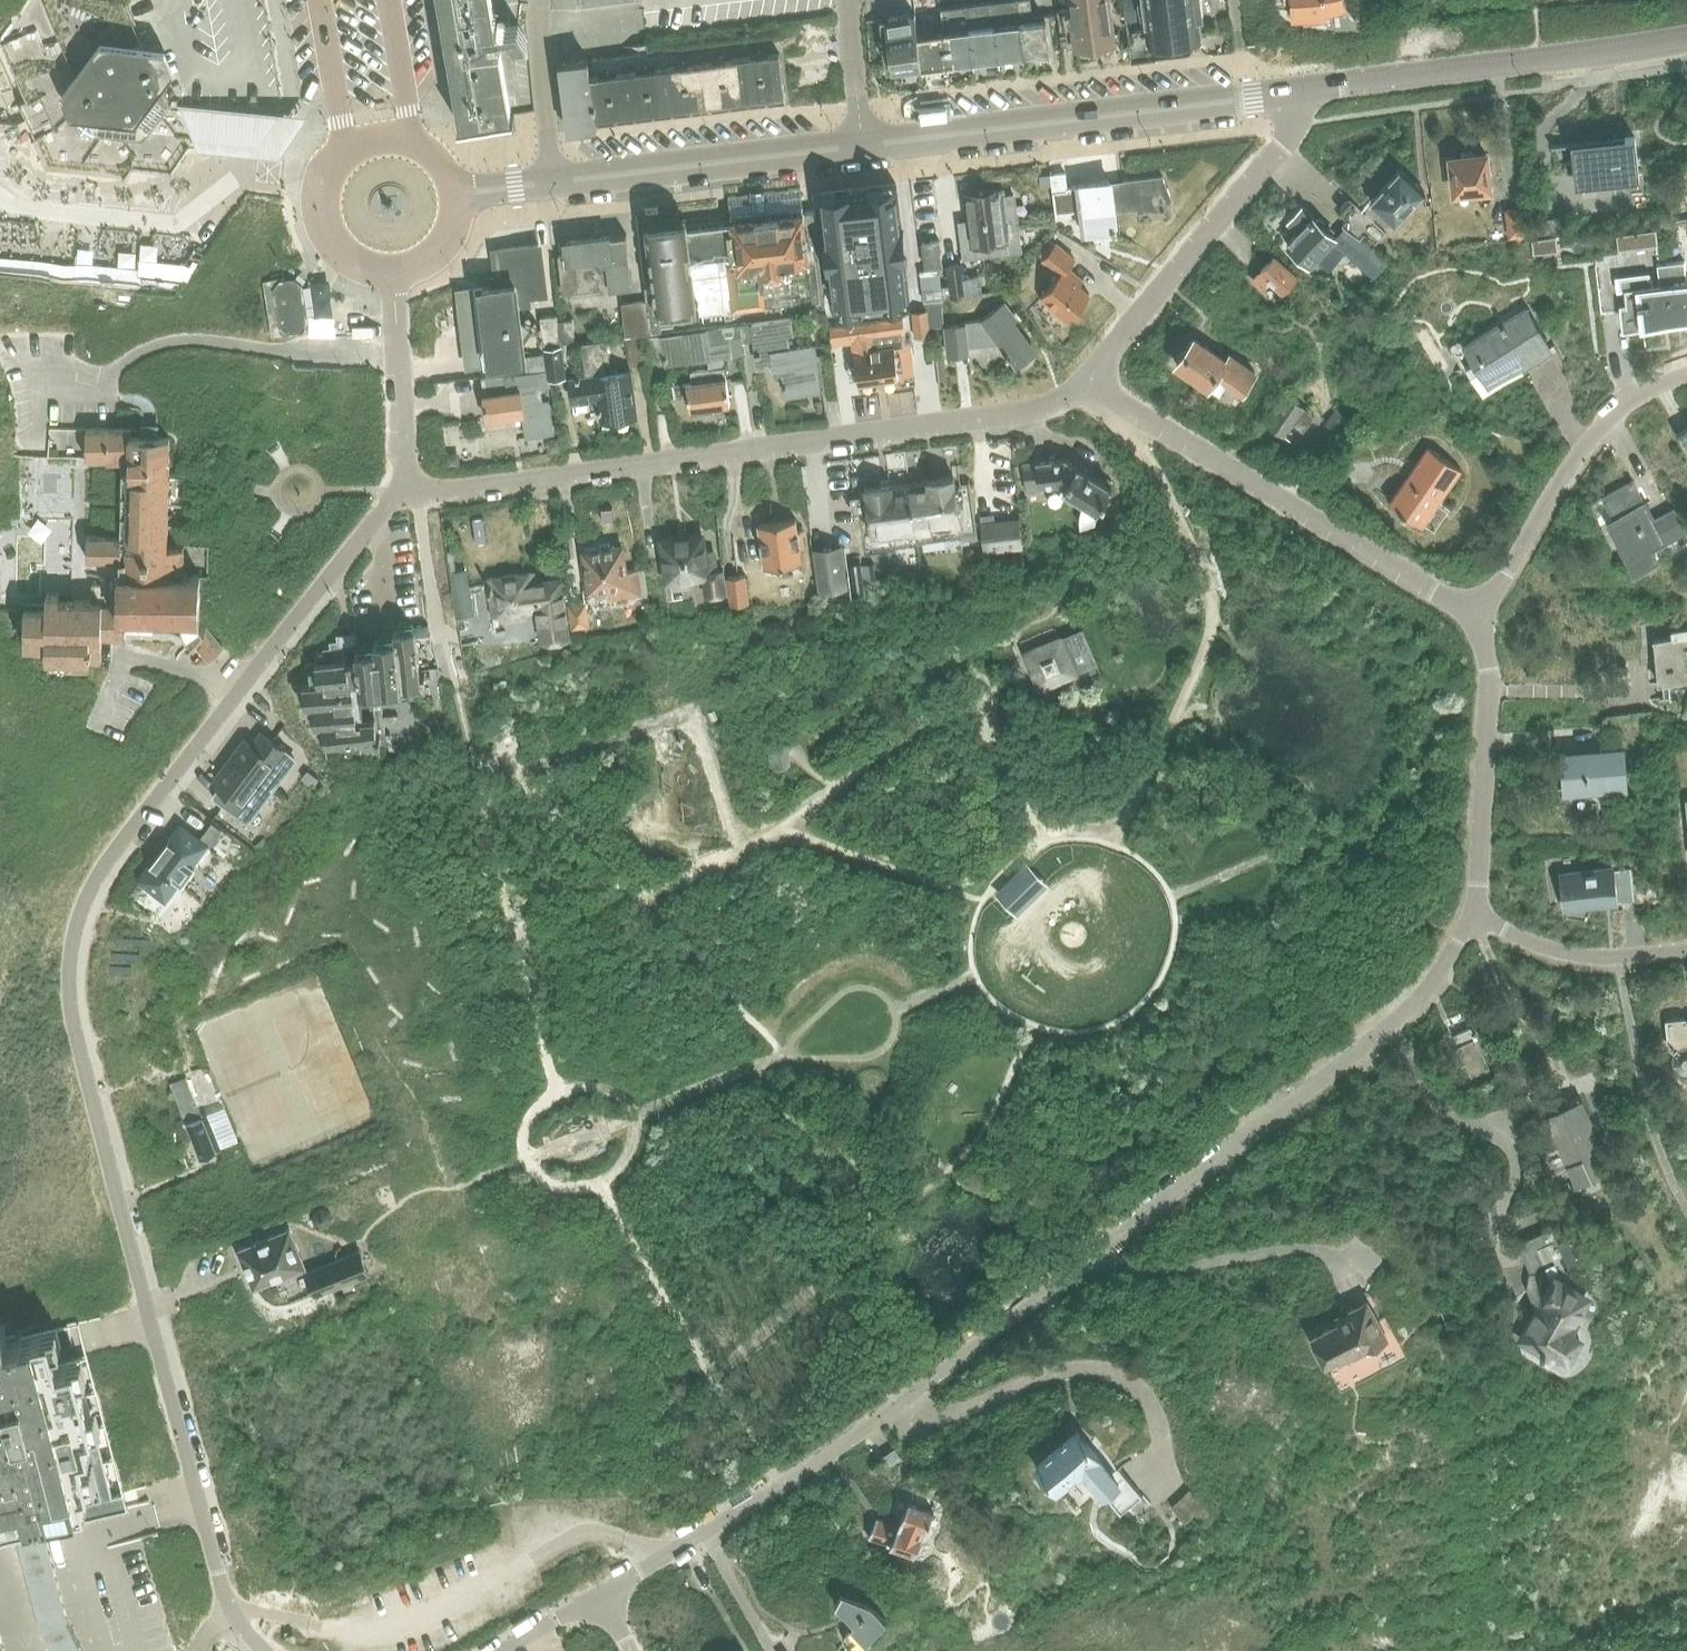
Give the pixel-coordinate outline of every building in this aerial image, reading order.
[(131,170),(133,169),(171,173),(184,155),(193,139),(196,139),(258,143),(268,128),(278,114),(179,107),(171,106),(162,85),(173,70),(163,48),(143,46),(126,4),(95,0),(33,0),(2,42),(27,100),(20,104),(26,121),(35,141),(41,138),(52,162),(131,170)] [(441,8),(445,31),(449,54),(453,77),(457,100),(461,124),(507,116),(503,92),(499,69),(495,46),(492,33),(509,30),(515,43),(528,41),(519,23),(492,27),(491,23),(487,0),(439,0),(441,8)] [(990,2),(997,59),(1023,56),(1016,0),(1006,0),(990,2)] [(1023,56),(1050,53),(1045,15),(1032,17),(1030,0),(1016,0),(1023,56)] [(1111,3),(1111,0),(1068,0),(1069,8),(1057,10),(1064,50),(1109,44),(1104,4),(1111,3)] [(1150,39),(1192,34),(1190,17),(1196,17),(1194,0),(1146,0),(1150,39)] [(1291,19),(1302,18),(1303,23),(1305,23),(1305,22),(1325,21),(1325,26),(1327,26),(1326,12),(1345,7),(1355,22),(1356,21),(1346,7),(1344,0),(1290,0),(1291,19)] [(990,2),(964,5),(971,62),(997,59),(990,2)] [(943,27),(940,27),(945,65),(971,62),(964,5),(940,8),(943,27)] [(919,68),(912,14),(886,17),(892,71),(919,68)] [(915,14),(912,14),(919,68),(945,65),(940,27),(917,30),(915,14)] [(172,86),(175,93),(182,90),(179,83),(172,86)] [(1578,143),(1582,184),(1639,179),(1635,137),(1578,143)] [(1450,157),(1454,196),(1490,192),(1485,153),(1450,157)] [(1425,193),(1411,179),(1400,169),(1371,200),(1396,224),(1425,193)] [(1065,173),(1051,174),(1055,213),(1080,210),(1083,234),(1098,232),(1097,228),(1112,226),(1112,232),(1116,231),(1113,211),(1110,182),(1109,181),(1077,185),(1076,185),(1077,187),(1067,188),(1065,173)] [(1162,176),(1110,182),(1113,211),(1137,208),(1138,212),(1161,209),(1164,213),(1167,211),(1165,207),(1171,199),(1162,176)] [(850,190),(821,193),(822,198),(831,273),(835,312),(864,308),(864,306),(881,304),(881,306),(910,303),(903,243),(897,193),(882,194),(882,189),(851,192),(850,190)] [(1006,193),(1006,192),(961,197),(962,199),(966,198),(969,221),(960,222),(964,256),(1006,251),(1006,249),(1020,247),(1013,195),(1002,197),(1002,193),(1006,193)] [(655,278),(643,280),(645,300),(650,335),(662,334),(660,315),(695,311),(696,316),(731,311),(768,307),(769,307),(769,306),(792,304),(788,263),(808,261),(813,305),(824,304),(813,211),(803,212),(801,194),(764,199),(764,197),(751,199),(751,201),(729,203),(731,221),(731,222),(687,228),(649,232),(645,233),(647,253),(648,253),(649,263),(653,262),(655,278)] [(1349,200),(1339,210),(1347,218),(1343,223),(1345,225),(1360,238),(1364,234),(1376,244),(1386,233),(1349,200)] [(1298,232),(1287,244),(1298,255),(1309,266),(1315,260),(1325,269),(1344,248),(1373,274),(1370,277),(1374,281),(1389,264),(1360,238),(1345,225),(1335,237),(1324,228),(1325,227),(1325,223),(1320,219),(1316,219),(1315,219),(1314,218),(1314,217),(1302,206),(1287,222),(1298,232)] [(1522,206),(1508,208),(1505,208),(1509,238),(1526,236),(1522,206)] [(1559,218),(1536,220),(1537,233),(1560,231),(1559,218)] [(625,236),(626,235),(626,234),(564,241),(566,255),(558,256),(562,294),(630,286),(625,236)] [(925,268),(944,266),(940,239),(922,241),(925,268)] [(1540,239),(1531,240),(1532,253),(1541,253),(1540,239)] [(1056,242),(1049,251),(1042,259),(1060,273),(1042,295),(1061,311),(1060,314),(1066,319),(1069,317),(1089,293),(1079,286),(1084,280),(1069,268),(1076,259),(1056,242)] [(468,366),(524,359),(526,373),(548,370),(545,354),(528,355),(521,306),(532,305),(532,298),(545,296),(538,244),(495,250),(500,285),(459,290),(468,366)] [(1282,294),(1297,279),(1274,257),(1253,280),(1262,289),(1269,282),(1282,294)] [(113,321),(134,293),(173,299),(174,295),(183,286),(185,267),(140,263),(139,273),(77,267),(77,273),(35,269),(35,262),(0,259),(0,307),(113,321)] [(1625,289),(1624,280),(1603,283),(1607,311),(1626,309),(1628,328),(1661,324),(1660,320),(1686,316),(1686,284),(1684,261),(1657,264),(1660,284),(1625,289)] [(949,297),(968,295),(983,293),(980,274),(966,275),(964,263),(945,265),(949,297)] [(923,300),(943,297),(940,267),(919,269),(923,300)] [(284,275),(263,281),(271,337),(289,334),(289,331),(300,330),(307,321),(306,317),(301,285),(293,279),(285,281),(284,275)] [(628,302),(621,302),(625,337),(641,336),(650,335),(645,300),(628,302)] [(940,300),(926,302),(927,310),(928,314),(941,313),(940,300)] [(969,353),(967,340),(993,337),(1005,353),(1004,354),(1007,358),(1009,357),(1016,367),(1035,353),(1013,324),(1019,319),(1005,301),(980,320),(967,322),(967,323),(946,325),(950,355),(969,353)] [(1525,307),(1455,348),(1483,395),(1523,371),(1520,366),(1549,349),(1525,307)] [(914,337),(930,336),(928,314),(927,310),(912,311),(914,337)] [(562,343),(558,315),(540,317),(543,346),(562,343)] [(907,339),(904,323),(903,315),(830,326),(833,345),(851,343),(853,353),(858,383),(913,375),(908,339),(907,339)] [(751,322),(738,324),(739,337),(740,337),(741,342),(753,341),(756,358),(771,357),(772,361),(773,374),(783,373),(785,385),(803,382),(804,393),(821,391),(815,344),(790,347),(789,336),(794,335),(791,318),(751,323),(751,322)] [(560,321),(562,343),(575,342),(573,319),(560,321)] [(691,381),(686,382),(688,395),(691,413),(713,410),(712,405),(730,403),(728,390),(726,376),(725,366),(723,358),(733,356),(743,355),(741,342),(740,337),(739,337),(738,324),(707,329),(711,359),(709,359),(706,360),(707,368),(690,370),(691,381)] [(707,329),(661,335),(663,349),(665,366),(706,360),(709,359),(711,359),(707,329)] [(1221,394),(1229,382),(1243,393),(1258,372),(1230,352),(1224,360),(1194,339),(1176,364),(1208,386),(1221,394)] [(630,370),(606,373),(605,361),(609,361),(606,340),(581,343),(585,376),(568,378),(571,402),(598,398),(601,421),(636,416),(630,370)] [(545,348),(545,354),(548,370),(549,378),(566,375),(563,345),(545,348)] [(548,370),(526,373),(482,379),(487,419),(523,413),(526,437),(553,433),(548,401),(543,401),(541,388),(550,386),(549,378),(548,370)] [(1314,415),(1296,401),(1288,396),(1268,423),(1279,432),(1285,431),(1291,422),(1303,430),(1314,415)] [(1336,432),(1347,418),(1335,409),(1324,423),(1336,432)] [(46,661),(67,661),(67,668),(90,669),(90,665),(102,666),(102,662),(102,636),(126,637),(126,628),(169,630),(183,634),(192,640),(209,659),(223,647),(205,628),(201,622),(199,615),(200,575),(183,574),(184,546),(167,546),(169,437),(160,437),(160,424),(141,424),(141,437),(131,437),(131,430),(87,429),(87,458),(90,458),(90,462),(119,463),(120,535),(87,534),(87,558),(119,559),(119,600),(60,599),(60,593),(47,592),(47,605),(26,604),(25,649),(46,650),(46,661)] [(557,438),(546,440),(549,453),(560,451),(557,438)] [(1389,503),(1411,518),(1422,526),(1461,469),(1428,447),(1389,503)] [(446,454),(445,454),(446,468),(447,468),(459,467),(457,453),(446,454)] [(1063,490),(1084,502),(1097,509),(1111,486),(1090,474),(1092,470),(1069,456),(1066,460),(1064,458),(1023,463),(1026,493),(1042,491),(1041,485),(1059,483),(1065,486),(1063,490)] [(927,478),(909,481),(910,488),(913,504),(916,530),(918,542),(961,536),(962,540),(977,538),(976,534),(970,487),(969,483),(959,484),(955,485),(953,475),(927,478)] [(865,487),(857,488),(865,549),(873,548),(918,542),(916,530),(913,504),(910,488),(909,481),(891,483),(865,487)] [(1614,518),(1615,519),(1608,523),(1634,574),(1659,560),(1654,550),(1686,532),(1686,531),(1675,507),(1655,518),(1646,501),(1644,502),(1633,481),(1603,496),(1614,518)] [(1018,518),(981,523),(984,550),(1021,545),(1018,518)] [(803,529),(797,529),(796,519),(758,524),(763,567),(802,561),(800,548),(805,547),(803,529)] [(692,585),(690,576),(703,575),(706,596),(726,593),(723,569),(716,570),(713,550),(703,551),(701,535),(662,541),(668,580),(670,579),(672,588),(692,585)] [(583,552),(589,592),(607,590),(608,600),(643,595),(643,594),(639,568),(625,570),(622,546),(583,552)] [(841,547),(814,551),(819,588),(846,584),(841,547)] [(855,572),(856,580),(863,579),(859,557),(846,560),(848,573),(855,572)] [(872,563),(861,564),(864,583),(864,584),(875,582),(875,580),(872,563)] [(458,617),(466,616),(475,615),(466,569),(450,572),(458,617)] [(487,578),(493,617),(506,616),(506,620),(537,617),(540,641),(569,637),(561,580),(535,583),(533,572),(487,578)] [(746,575),(726,577),(730,605),(749,602),(746,575)] [(568,604),(571,628),(590,625),(586,601),(568,604)] [(322,724),(325,743),(377,737),(377,739),(381,738),(381,735),(379,736),(376,716),(374,716),(371,687),(426,680),(426,674),(421,674),(415,628),(393,630),(394,637),(374,640),(375,647),(355,650),(356,657),(348,658),(315,662),(317,682),(303,684),(305,705),(313,704),(316,724),(322,724)] [(1670,629),(1671,637),(1658,639),(1662,683),(1686,680),(1686,628),(1670,629)] [(1083,629),(1059,640),(1027,653),(1041,686),(1097,662),(1083,629)] [(222,785),(213,797),(228,808),(234,813),(236,814),(246,821),(269,791),(294,758),(261,733),(252,746),(245,740),(215,779),(222,785)] [(776,739),(770,745),(770,762),(776,768),(785,768),(791,762),(791,745),(785,739),(776,739)] [(1625,749),(1563,753),(1561,754),(1564,788),(1628,784),(1625,749)] [(307,770),(301,778),(312,786),(318,779),(307,770)] [(194,865),(208,847),(217,842),(221,828),(212,822),(207,828),(198,840),(180,826),(159,854),(140,879),(167,900),(181,882),(182,883),(195,866),(194,865)] [(1025,867),(998,893),(1016,911),(1042,886),(1025,867)] [(1565,907),(1633,900),(1634,900),(1631,870),(1615,871),(1615,867),(1561,873),(1565,907)] [(1675,1052),(1672,1058),(1673,1065),(1676,1070),(1681,1074),(1686,1075),(1686,1027),(1685,1027),(1684,1019),(1666,1021),(1670,1048),(1675,1052)] [(1462,1082),(1472,1078),(1488,1072),(1470,1029),(1454,1035),(1459,1047),(1450,1051),(1462,1082)] [(208,1115),(202,1117),(186,1078),(171,1084),(185,1120),(176,1123),(183,1143),(193,1139),(200,1158),(216,1151),(216,1150),(221,1148),(208,1115)] [(1528,1093),(1520,1097),(1526,1110),(1534,1106),(1528,1093)] [(1547,1116),(1580,1188),(1581,1187),(1581,1186),(1606,1175),(1598,1155),(1601,1154),(1594,1137),(1597,1136),(1591,1124),(1578,1096),(1564,1102),(1567,1107),(1547,1116)] [(1541,1137),(1540,1133),(1538,1129),(1531,1133),(1534,1140),(1541,1137)] [(315,1211),(312,1217),(315,1224),(321,1226),(327,1224),(330,1217),(327,1211),(321,1209),(315,1211)] [(1552,1229),(1522,1241),(1531,1263),(1525,1265),(1531,1278),(1529,1289),(1537,1306),(1541,1309),(1524,1337),(1528,1340),(1556,1356),(1566,1353),(1576,1335),(1574,1325),(1571,1323),(1585,1299),(1581,1297),(1582,1295),(1572,1289),(1571,1291),(1556,1283),(1546,1300),(1545,1299),(1540,1287),(1542,1273),(1566,1263),(1563,1255),(1558,1242),(1552,1229)] [(238,1251),(253,1288),(304,1267),(289,1230),(238,1251)] [(1568,1238),(1558,1242),(1563,1255),(1573,1251),(1568,1238)] [(360,1251),(306,1273),(315,1294),(368,1272),(360,1251)] [(1312,1337),(1327,1366),(1351,1354),(1354,1359),(1387,1341),(1367,1302),(1347,1312),(1348,1318),(1312,1337)] [(12,1521),(51,1511),(58,1509),(68,1507),(112,1495),(102,1455),(89,1405),(76,1358),(59,1363),(57,1357),(56,1350),(55,1347),(72,1343),(67,1325),(50,1329),(33,1334),(16,1338),(15,1335),(11,1336),(7,1337),(5,1331),(3,1324),(0,1325),(0,1524),(12,1521)] [(1095,1488),(1097,1487),(1120,1513),(1141,1494),(1119,1468),(1112,1474),(1076,1432),(1036,1467),(1059,1493),(1082,1473),(1095,1488)] [(880,1458),(886,1467),(888,1470),(902,1461),(894,1448),(887,1453),(880,1458)] [(1172,1505),(1186,1521),(1194,1514),(1200,1522),(1211,1512),(1189,1489),(1172,1505)] [(868,1538),(914,1557),(922,1560),(928,1547),(920,1544),(934,1512),(909,1501),(898,1527),(876,1518),(868,1538)] [(52,1650),(83,1650),(67,1620),(43,1529),(16,1536),(41,1630),(52,1650)] [(841,1592),(835,1604),(854,1621),(843,1638),(849,1645),(862,1635),(865,1637),(885,1616),(875,1607),(867,1602),(841,1592)]
